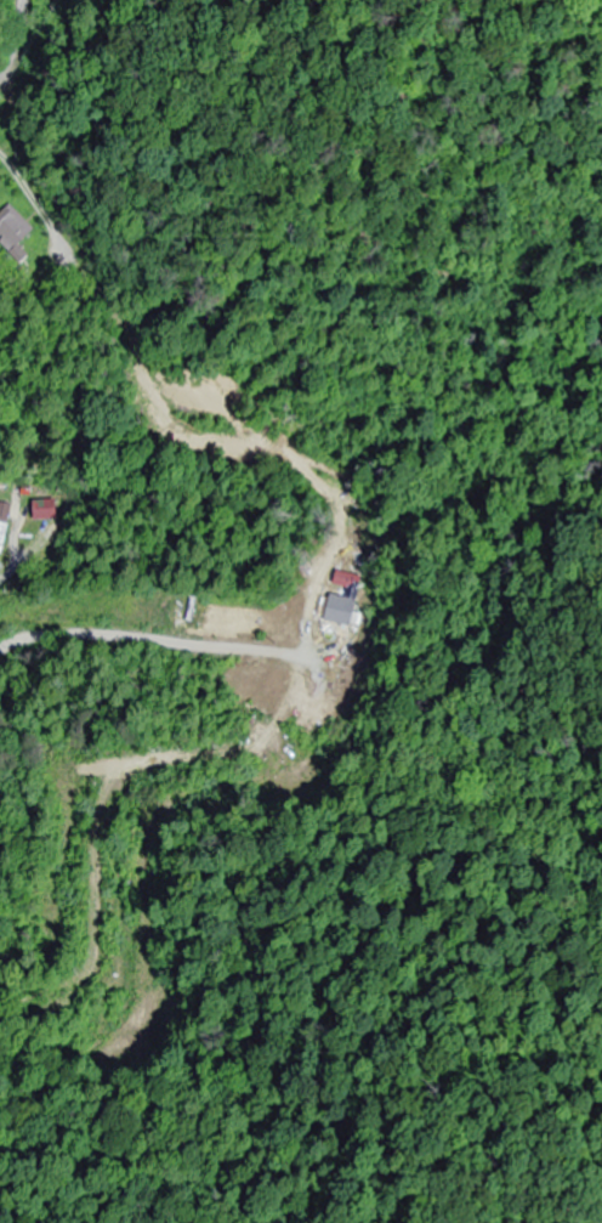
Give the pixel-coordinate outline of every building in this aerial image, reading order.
[(37,231),(12,205),(0,216),(0,228),(19,248),(37,231)] [(54,520),(54,500),(34,500),(34,520),(54,520)] [(2,505),(2,516),(0,516),(0,552),(9,552),(9,505),(2,505)]
